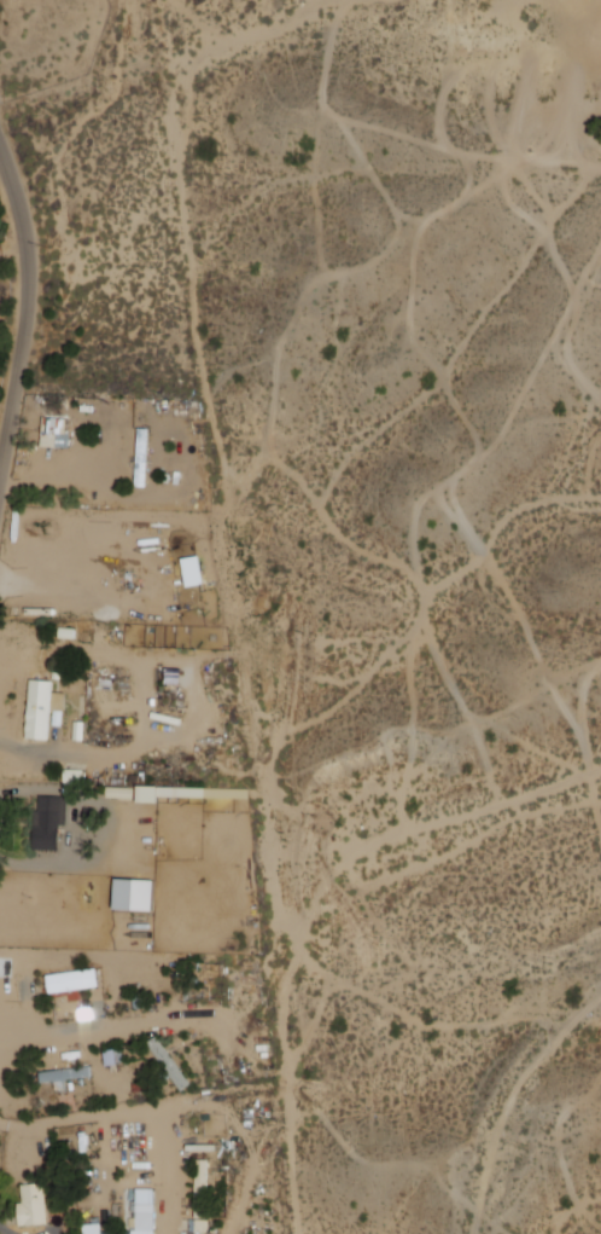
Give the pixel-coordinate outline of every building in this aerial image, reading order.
[(46,419),(72,421),(71,447),(45,446),(46,419)] [(141,428),(153,429),(150,489),(136,488),(138,468),(133,468),(134,458),(139,458),(141,428)] [(35,680),(57,683),(56,693),(69,694),(68,712),(54,711),(51,741),(29,738),(35,680)] [(65,772),(66,781),(79,781),(78,771),(65,772)] [(133,800),(133,787),(107,787),(107,800),(133,800)] [(206,787),(138,787),(138,801),(206,801),(206,787)] [(43,798),(70,799),(69,825),(63,825),(62,852),(36,852),(37,812),(42,812),(43,798)] [(116,911),(156,911),(156,880),(116,880),(116,911)] [(49,991),(99,988),(98,970),(48,974),(49,991)] [(159,1038),(196,1087),(186,1095),(174,1079),(170,1083),(164,1076),(171,1071),(151,1044),(159,1038)] [(105,1051),(107,1065),(124,1064),(123,1050),(105,1051)] [(42,1073),(94,1068),(95,1078),(70,1082),(71,1093),(59,1094),(58,1084),(43,1085),(42,1073)] [(197,1160),(210,1160),(212,1217),(199,1218),(197,1160)] [(23,1187),(47,1184),(51,1226),(22,1229),(19,1205),(25,1204),(23,1187)] [(115,1203),(115,1218),(137,1218),(137,1232),(102,1232),(102,1233),(156,1233),(156,1203),(115,1203)]
